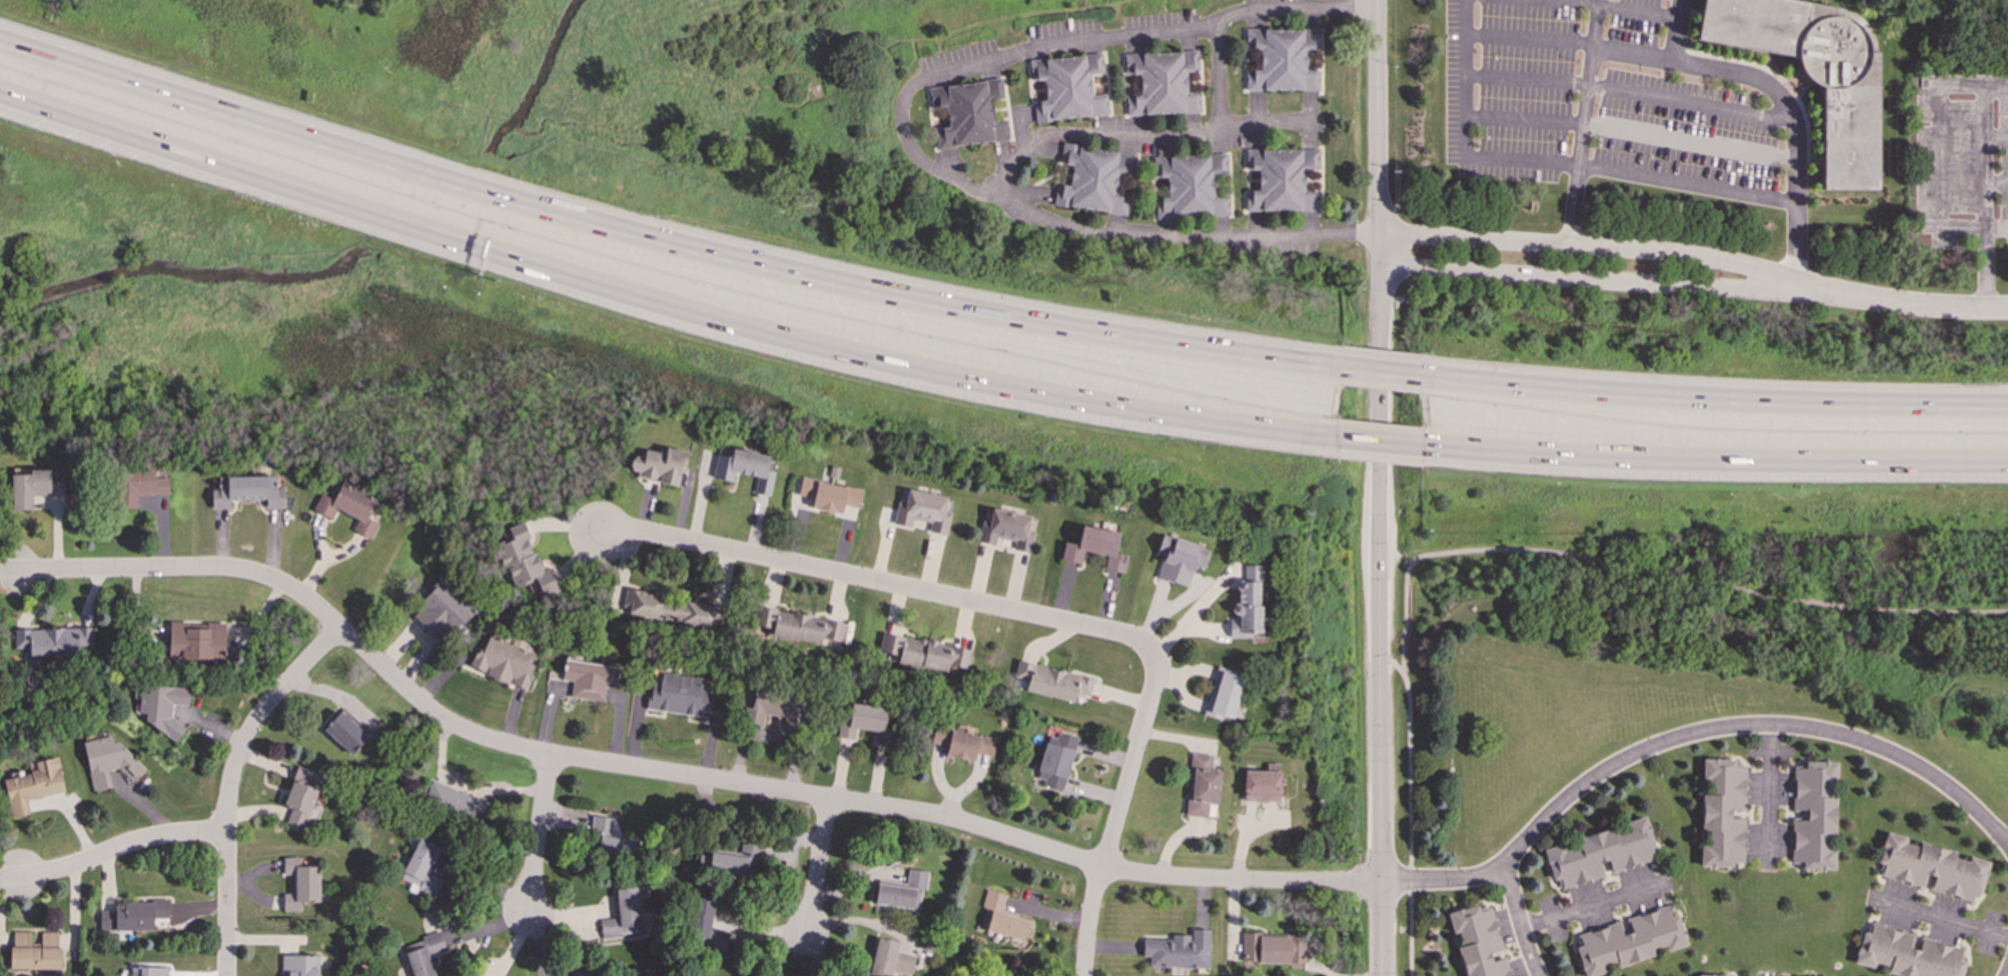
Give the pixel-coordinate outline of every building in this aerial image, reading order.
[(1877,189),(1876,52),(1868,52),(1867,44),(1865,37),(1859,29),(1854,24),(1847,19),(1839,17),(1840,8),(1793,0),(1702,0),(1695,39),(1796,57),(1797,63),(1800,69),(1803,75),(1810,82),(1815,84),(1821,87),(1821,190),(1877,189)] [(1245,28),(1245,49),(1260,49),(1260,51),(1259,70),(1245,70),(1245,91),(1248,91),(1264,91),(1302,91),(1318,91),(1318,71),(1306,71),(1306,59),(1306,48),(1318,48),(1318,29),(1301,29),(1265,28),(1246,28),(1245,28)] [(1124,53),(1125,74),(1140,73),(1140,75),(1140,95),(1126,95),(1127,116),(1147,115),(1181,113),(1199,112),(1200,112),(1199,92),(1187,92),(1185,71),(1185,70),(1198,70),(1197,50),(1196,50),(1180,51),(1145,52),(1125,53),(1124,53)] [(1047,89),(1049,101),(1034,103),(1036,123),(1090,116),(1110,114),(1107,94),(1095,96),(1092,75),(1091,73),(1104,72),(1101,53),(1100,53),(1082,55),(1048,59),(1029,61),(1032,82),(1046,80),(1047,89)] [(928,88),(931,108),(946,107),(948,128),(934,130),(937,150),(957,147),(992,142),(1010,139),(1006,120),(994,121),(991,99),(1003,97),(1000,78),(984,80),(948,85),(928,88)] [(1063,143),(1060,159),(1060,163),(1074,166),(1070,187),(1056,185),(1056,188),(1053,205),(1107,213),(1124,216),(1126,216),(1128,196),(1116,194),(1119,174),(1119,172),(1132,174),(1135,155),(1116,152),(1084,146),(1063,143)] [(1245,149),(1246,170),(1258,170),(1258,180),(1258,191),(1245,191),(1245,211),(1247,211),(1273,211),(1300,212),(1318,212),(1317,192),(1305,192),(1305,180),(1305,170),(1317,170),(1318,150),(1300,150),(1262,149),(1245,149)] [(1152,158),(1153,178),(1168,178),(1168,179),(1169,199),(1154,200),(1156,221),(1175,220),(1208,217),(1227,216),(1229,216),(1227,196),(1215,196),(1213,176),(1213,174),(1226,173),(1225,154),(1209,155),(1174,157),(1152,158)] [(677,485),(679,472),(683,472),(687,451),(666,447),(664,453),(645,450),(643,458),(633,456),(629,476),(677,485)] [(716,454),(712,478),(733,482),(734,473),(756,476),(754,494),(770,496),(774,472),(766,470),(769,455),(732,449),(731,457),(716,454)] [(11,510),(32,510),(32,496),(63,496),(63,472),(59,472),(59,476),(51,476),(51,470),(30,470),(30,474),(11,474),(11,510)] [(168,494),(168,477),(154,477),(154,470),(120,470),(121,509),(137,508),(136,494),(168,494)] [(212,509),(229,508),(229,501),(265,500),(265,508),(283,508),(283,488),(276,488),(276,475),(218,477),(218,489),(211,489),(212,509)] [(371,539),(378,523),(370,520),(378,499),(327,478),(313,511),(331,519),(335,509),(357,519),(352,531),(371,539)] [(858,508),(862,489),(800,478),(797,496),(812,498),(810,508),(841,513),(842,505),(858,508)] [(946,496),(907,489),(904,502),(897,501),(893,524),(910,527),(912,520),(929,523),(928,532),(946,535),(950,513),(943,512),(946,496)] [(1029,515),(983,508),(977,542),(995,545),(996,538),(1014,541),(1012,550),(1030,553),(1033,537),(1026,536),(1029,515)] [(555,588),(548,564),(539,566),(535,550),(532,551),(523,523),(500,530),(503,540),(494,543),(507,589),(527,583),(531,596),(555,588)] [(1123,574),(1127,555),(1114,553),(1118,532),(1080,526),(1077,545),(1063,542),(1060,560),(1080,564),(1082,551),(1106,555),(1103,570),(1123,574)] [(1187,587),(1192,568),(1202,571),(1209,549),(1160,535),(1155,554),(1162,556),(1155,578),(1187,587)] [(1229,639),(1251,638),(1251,634),(1261,633),(1260,565),(1243,566),(1243,581),(1236,581),(1236,604),(1232,604),(1232,621),(1228,621),(1229,639)] [(409,613),(440,643),(471,609),(440,580),(409,613)] [(628,614),(713,628),(715,622),(720,623),(722,607),(685,601),(625,592),(622,606),(629,607),(628,614)] [(842,642),(845,622),(756,607),(751,634),(821,646),(822,639),(842,642)] [(169,624),(169,659),(224,660),(224,623),(206,623),(206,624),(169,624)] [(14,629),(15,648),(23,648),(23,656),(94,654),(94,627),(14,629)] [(471,669),(508,683),(508,682),(525,689),(535,665),(530,663),(533,654),(484,634),(471,669)] [(968,669),(972,649),(880,634),(877,654),(898,657),(897,663),(947,671),(947,666),(968,669)] [(615,688),(618,667),(564,659),(561,680),(572,681),(569,697),(602,702),(604,687),(615,688)] [(1093,679),(1017,660),(1011,687),(1081,703),(1083,695),(1089,697),(1093,679)] [(1204,714),(1232,721),(1244,674),(1215,667),(1204,714)] [(707,717),(710,691),(700,689),(701,678),(660,673),(659,683),(649,682),(646,710),(707,717)] [(189,687),(140,684),(138,713),(145,714),(145,721),(176,742),(185,728),(170,718),(171,705),(188,706),(189,687)] [(797,732),(801,694),(753,690),(753,693),(745,692),(742,725),(761,727),(762,715),(783,717),(782,731),(797,732)] [(836,738),(854,740),(855,729),(873,731),(871,742),(882,744),(886,707),(850,703),(848,723),(838,722),(836,738)] [(322,729),(350,756),(368,737),(340,711),(322,729)] [(992,757),(996,739),(934,726),(930,743),(947,746),(945,756),(973,762),(975,754),(992,757)] [(1076,737),(1057,732),(1056,738),(1046,735),(1036,778),(1044,780),(1042,786),(1063,791),(1076,737)] [(83,742),(92,791),(111,788),(107,770),(124,767),(126,778),(136,777),(129,740),(112,743),(111,736),(83,742)] [(1186,816),(1216,817),(1218,769),(1211,769),(1212,755),(1189,753),(1186,816)] [(10,818),(29,814),(26,799),(64,792),(57,757),(35,761),(37,772),(3,778),(10,818)] [(1700,867),(1732,867),(1732,861),(1742,861),(1743,818),(1730,818),(1730,810),(1744,811),(1744,767),(1734,767),(1734,759),(1701,759),(1701,793),(1700,867)] [(1833,870),(1835,795),(1829,795),(1830,782),(1835,782),(1836,762),(1804,761),(1804,768),(1793,768),(1791,814),(1792,814),(1790,862),(1801,862),(1801,869),(1833,870)] [(1243,770),(1243,802),(1278,802),(1278,763),(1265,763),(1265,771),(1243,770)] [(304,829),(317,790),(309,787),(314,771),(296,766),(283,805),(291,808),(286,823),(304,829)] [(638,840),(627,839),(628,835),(611,834),(611,815),(592,815),(591,846),(597,846),(596,855),(637,857),(638,840)] [(1543,849),(1552,881),(1559,879),(1561,888),(1604,876),(1600,863),(1607,860),(1610,872),(1656,858),(1645,819),(1563,842),(1563,844),(1543,849)] [(1988,861),(1967,856),(1966,861),(1953,858),(1955,852),(1919,843),(1918,847),(1904,843),(1906,837),(1885,832),(1877,863),(1883,865),(1880,876),(1922,887),(1925,875),(1933,877),(1930,891),(1972,901),(1974,892),(1980,894),(1988,861)] [(441,880),(428,874),(440,847),(418,838),(400,878),(410,883),(408,889),(433,899),(441,880)] [(708,871),(751,879),(757,843),(741,840),(739,853),(712,848),(708,871)] [(318,902),(318,857),(283,857),(283,875),(293,875),(293,893),(283,893),(283,912),(299,912),(299,902),(318,902)] [(928,871),(907,869),(905,887),(877,884),(874,904),(919,910),(921,889),(926,890),(928,871)] [(600,919),(601,937),(640,934),(636,888),(615,889),(617,918),(600,919)] [(1023,939),(1028,918),(1001,912),(1005,894),(986,890),(981,908),(984,909),(979,929),(1023,939)] [(714,900),(695,897),(687,945),(724,950),(727,931),(710,928),(714,900)] [(153,931),(153,918),(168,917),(168,901),(114,901),(114,911),(100,911),(100,931),(153,931)] [(1491,908),(1479,910),(1478,905),(1447,913),(1451,933),(1458,932),(1462,947),(1457,948),(1464,975),(1507,975),(1491,908)] [(1677,914),(1669,916),(1667,907),(1626,918),(1630,932),(1621,934),(1618,923),(1577,934),(1580,946),(1575,947),(1583,975),(1591,975),(1605,972),(1604,968),(1617,964),(1618,966),(1654,956),(1652,950),(1665,946),(1666,951),(1685,945),(1677,914)] [(1964,961),(1959,960),(1962,948),(1920,939),(1917,949),(1910,948),(1914,934),(1870,924),(1868,933),(1861,931),(1853,962),(1887,970),(1887,973),(1899,975),(1961,975),(1964,961)] [(1208,968),(1208,930),(1191,929),(1190,935),(1171,935),(1171,939),(1142,939),(1142,957),(1148,957),(1148,967),(1208,968)] [(59,969),(59,932),(41,932),(40,947),(30,947),(30,932),(11,932),(11,969),(59,969)] [(439,932),(402,944),(413,975),(435,975),(434,971),(436,970),(431,954),(445,949),(439,932)] [(1305,963),(1305,935),(1242,934),(1242,963),(1305,963)] [(873,975),(890,975),(891,971),(910,975),(914,955),(896,952),(899,942),(876,937),(868,975),(873,975)] [(318,956),(282,955),(282,975),(318,975),(318,956)] [(583,963),(571,973),(574,975),(594,975),(583,963)] [(131,967),(131,975),(166,975),(166,968),(131,967)]
